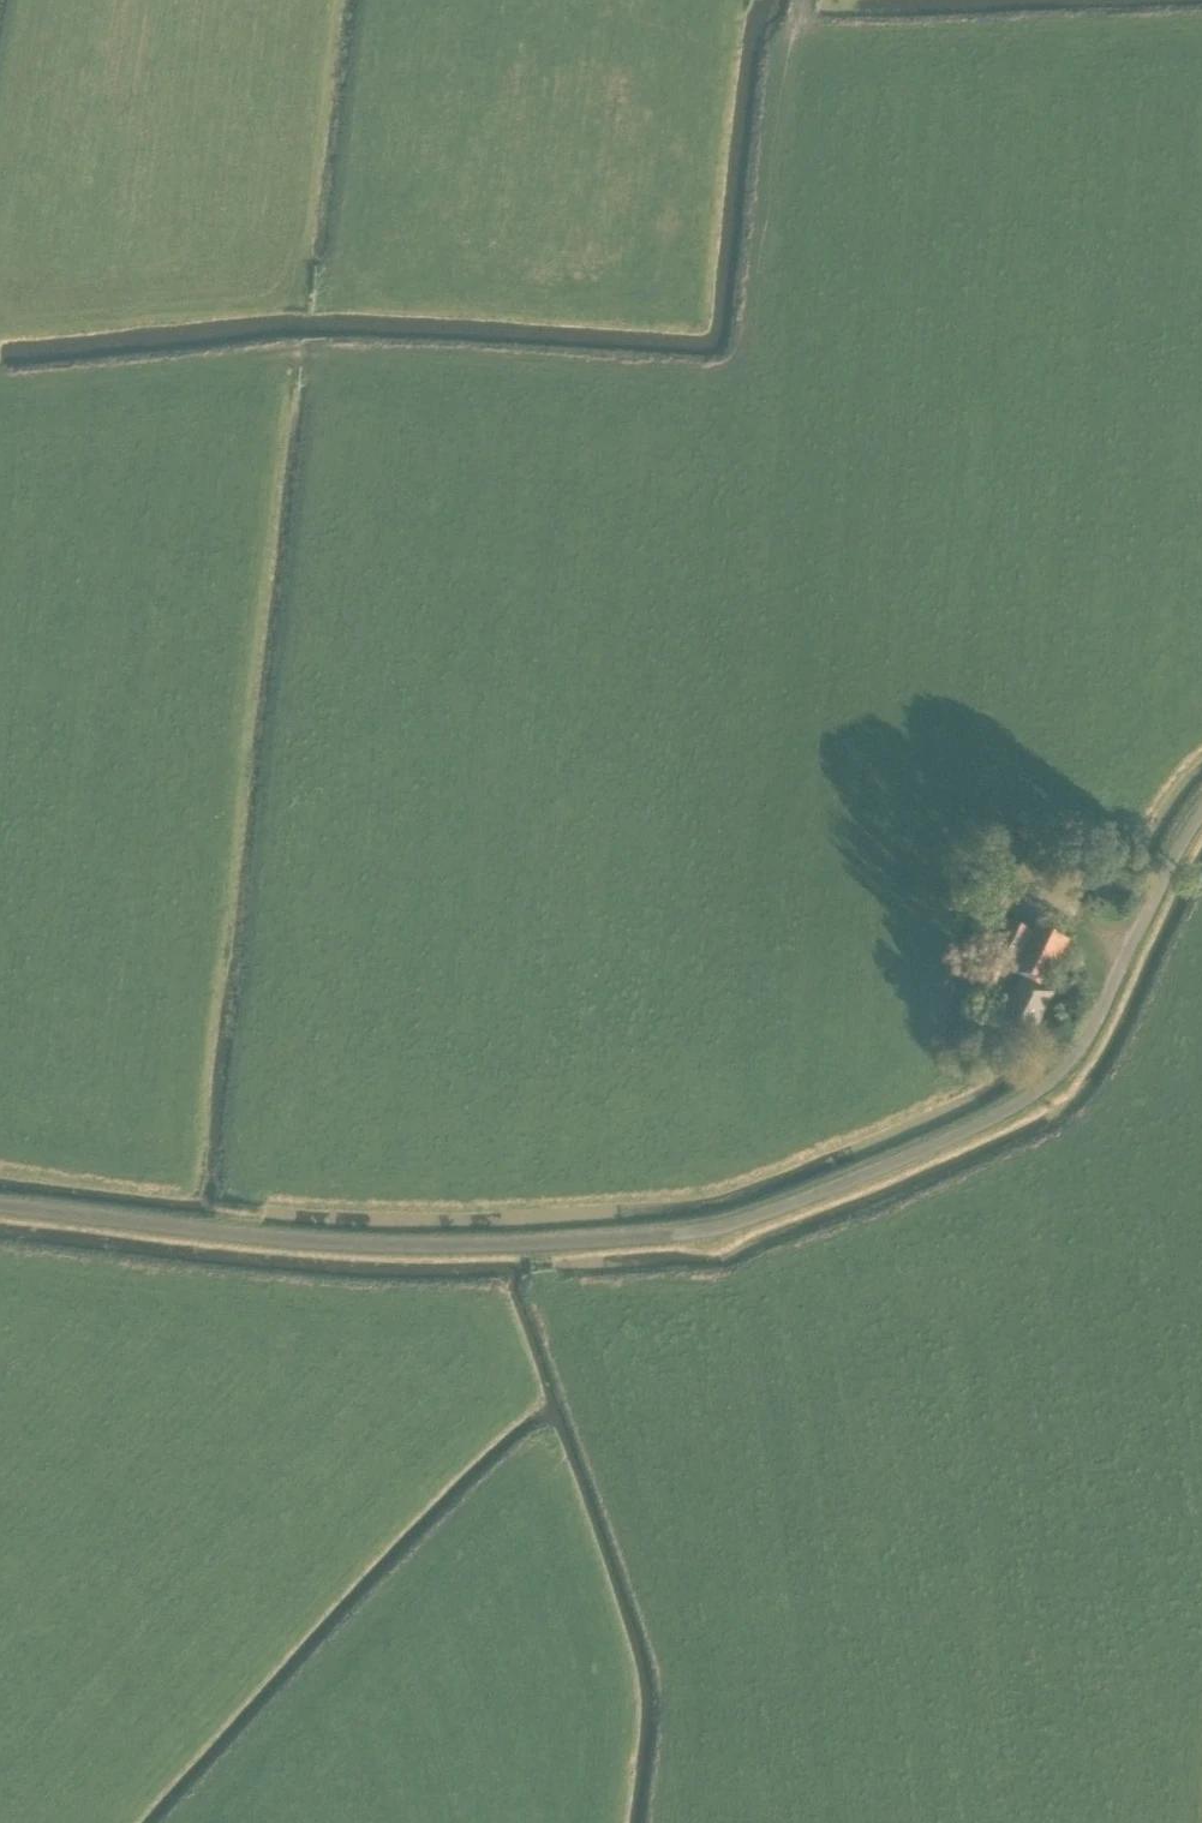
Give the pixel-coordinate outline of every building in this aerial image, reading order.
[(1045,987),(1070,939),(1039,923),(1035,931),(1002,914),(969,978),(1001,995),(1013,972),(1022,977),(1000,1019),(1032,1036),(1055,992),(1045,987)]
